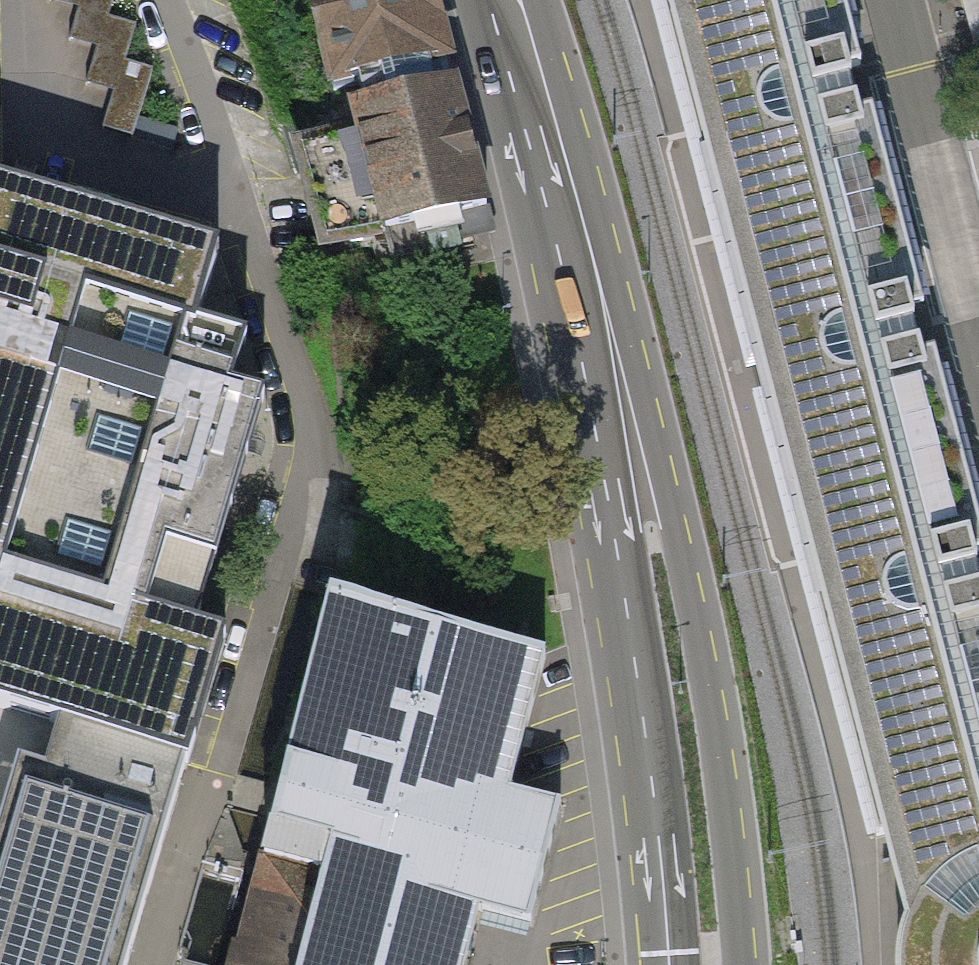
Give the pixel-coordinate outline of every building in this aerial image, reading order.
[(53,2),(81,11),(71,42),(100,51),(89,87),(118,95),(107,130),(133,138),(135,133),(140,115),(152,73),(126,66),(137,28),(110,21),(117,0),(53,0),(53,2)] [(335,103),(452,70),(433,0),(310,0),(335,103)] [(843,0),(660,0),(693,132),(716,223),(752,361),(776,356),(783,390),(763,395),(806,562),(875,831),(876,837),(901,834),(919,901),(899,938),(896,964),(978,964),(978,572),(975,555),(978,554),(978,519),(934,352),(924,355),(911,311),(923,308),(893,192),(890,180),(871,111),(860,114),(848,70),(860,67),(843,0)] [(485,203),(454,79),(347,105),(377,229),(485,203)] [(140,115),(135,133),(171,144),(176,125),(140,115)] [(32,717),(186,761),(227,633),(197,623),(265,397),(232,387),(246,338),(197,324),(219,249),(0,184),(0,707),(32,717)] [(332,592),(260,866),(237,964),(469,964),(481,913),(525,923),(554,798),(511,786),(548,652),(332,592)] [(32,717),(0,826),(0,964),(125,964),(129,954),(182,773),(186,761),(32,717)] [(188,884),(175,941),(220,952),(234,895),(188,884)]
